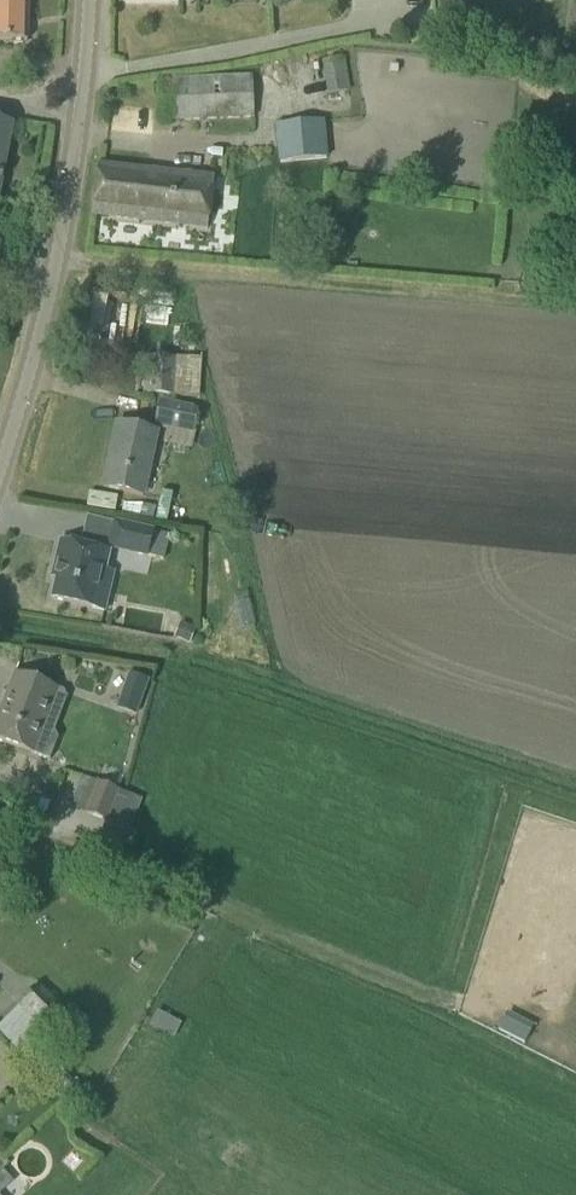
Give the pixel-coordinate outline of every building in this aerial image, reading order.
[(28,0),(0,0),(0,41),(26,42),(28,0)] [(327,95),(351,91),(345,57),(322,61),(327,95)] [(251,120),(251,119),(253,119),(252,75),(159,79),(160,123),(251,120)] [(322,120),(278,125),(282,163),(326,158),(322,120)] [(0,121),(0,189),(12,124),(0,121)] [(204,230),(210,179),(97,165),(91,216),(204,230)] [(151,392),(175,394),(177,366),(153,364),(151,392)] [(158,423),(191,431),(195,411),(163,403),(158,423)] [(116,425),(103,487),(140,495),(154,433),(116,425)] [(151,531),(151,534),(113,526),(108,551),(146,559),(146,557),(164,560),(170,533),(151,531)] [(95,609),(107,553),(59,542),(53,568),(58,570),(51,599),(95,609)] [(129,672),(116,709),(136,716),(149,679),(129,672)] [(33,753),(50,760),(59,737),(41,731),(57,689),(14,673),(0,711),(0,742),(33,754),(33,753)] [(143,799),(96,781),(84,814),(105,822),(99,839),(124,848),(143,799)] [(0,1025),(0,1033),(64,1102),(80,1089),(51,1058),(48,1061),(44,1056),(45,1056),(39,1050),(42,1046),(39,1043),(46,1035),(61,1020),(63,1018),(67,1014),(38,986),(0,1025)] [(0,1153),(0,1174),(10,1165),(0,1153)]
